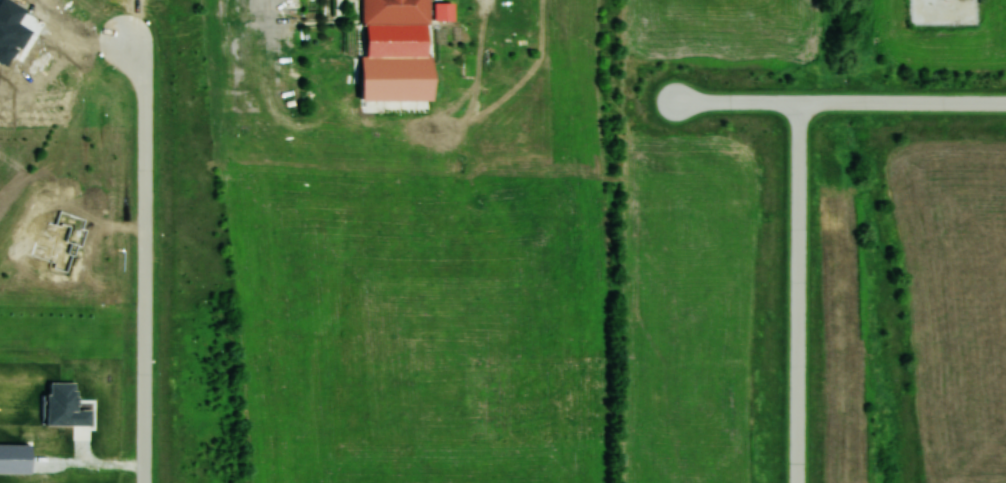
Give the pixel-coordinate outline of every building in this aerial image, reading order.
[(360,24),(360,0),(429,0),(429,23),(360,24)] [(433,1),(433,19),(454,19),(454,1),(433,1)] [(358,57),(359,102),(430,101),(429,57),(358,57)]
